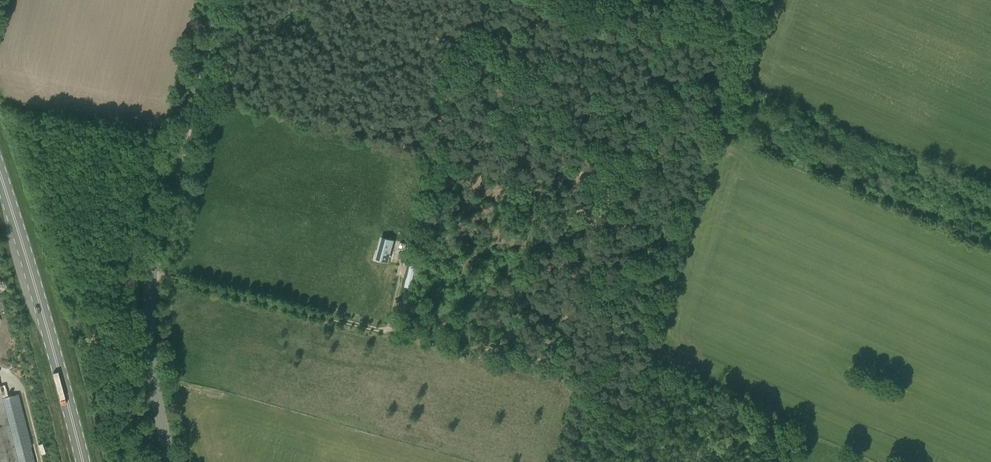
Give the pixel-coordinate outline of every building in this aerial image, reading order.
[(392,240),(382,237),(376,258),(387,261),(392,240)] [(18,393),(3,397),(0,387),(0,461),(36,461),(18,393)]
